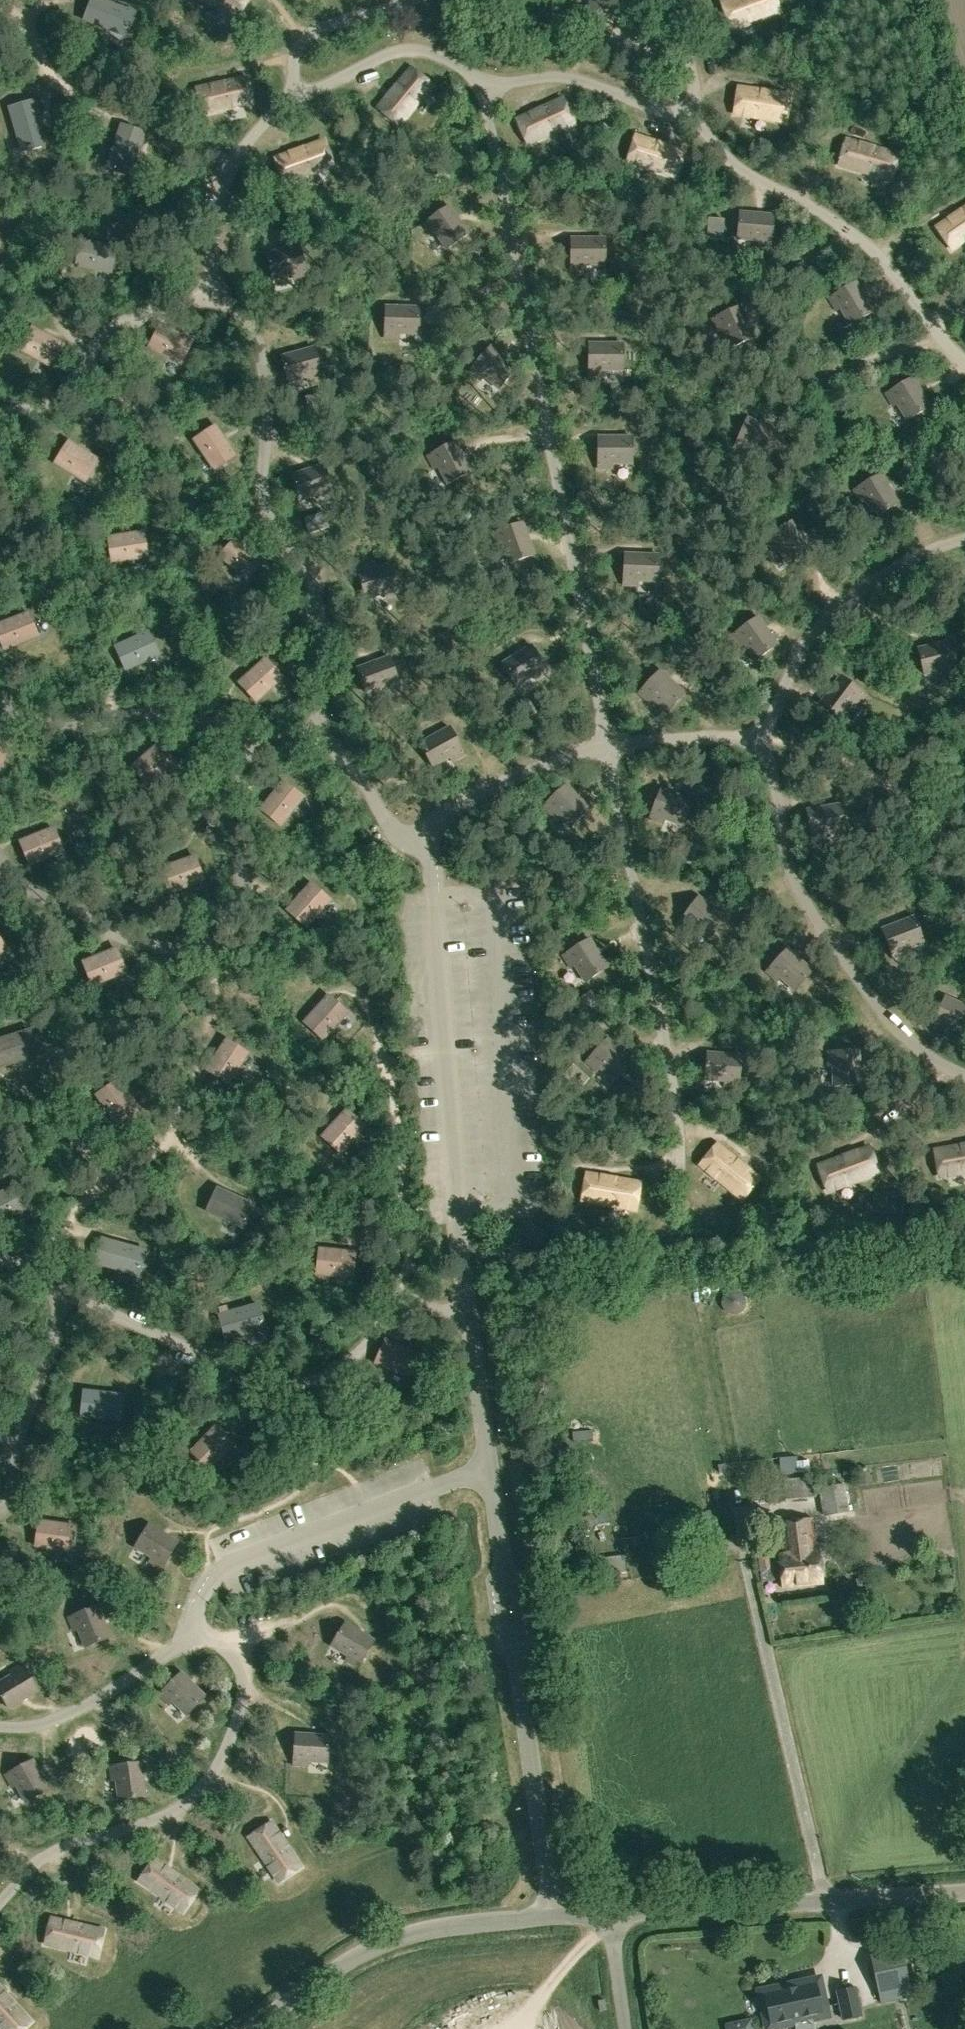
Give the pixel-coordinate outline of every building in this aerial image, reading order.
[(104,0),(92,0),(84,20),(126,36),(135,12),(104,0)] [(237,17),(246,0),(206,0),(237,17)] [(722,2),(731,28),(779,10),(775,0),(728,0),(722,2)] [(411,68),(378,107),(399,125),(432,86),(411,68)] [(246,77),(196,88),(202,114),(252,103),(246,77)] [(789,95),(739,87),(735,114),(785,121),(789,95)] [(563,98),(516,120),(528,144),(574,122),(563,98)] [(47,143),(34,101),(9,108),(22,151),(47,143)] [(107,167),(131,176),(146,134),(121,125),(107,167)] [(684,151),(636,135),(627,161),(676,177),(684,151)] [(846,139),(839,165),(890,180),(898,154),(846,139)] [(324,140),(276,158),(285,183),(333,165),(324,140)] [(435,233),(447,249),(468,234),(449,206),(423,224),(431,235),(435,233)] [(951,249),(964,240),(964,207),(936,227),(951,249)] [(740,212),(737,238),(757,240),(757,245),(771,246),(774,215),(740,212)] [(712,228),(715,231),(722,231),(723,221),(713,220),(712,228)] [(585,265),(605,265),(605,238),(571,238),(571,269),(585,269),(585,265)] [(116,247),(81,240),(77,265),(111,271),(116,247)] [(266,254),(273,279),(292,274),(293,279),(307,274),(299,245),(266,254)] [(840,307),(850,325),(873,311),(856,282),(829,298),(836,310),(840,307)] [(399,333),(419,334),(420,307),(385,306),(385,337),(399,338),(399,333)] [(722,330),(731,348),(755,337),(740,306),(712,319),(718,332),(722,330)] [(160,325),(149,348),(180,363),(192,340),(160,325)] [(35,327),(23,349),(54,366),(66,344),(35,327)] [(603,370),(623,370),(623,344),(589,344),(589,375),(603,375),(603,370)] [(281,356),(288,382),(307,377),(309,381),(322,377),(314,347),(281,356)] [(484,376),(499,389),(516,369),(490,347),(470,370),(481,380),(484,376)] [(897,403),(907,420),(930,407),(912,377),(886,393),(893,406),(897,403)] [(317,406),(319,402),(317,395),(307,398),(310,408),(317,406)] [(750,448),(768,456),(778,432),(747,418),(734,446),(748,452),(750,448)] [(216,424),(195,439),(214,468),(235,454),(216,424)] [(612,463),(632,463),(632,437),(598,437),(598,468),(612,468),(612,463)] [(69,439),(55,461),(86,480),(99,458),(69,439)] [(438,466),(448,484),(471,471),(455,441),(427,456),(434,468),(438,466)] [(292,475),(299,500),(318,494),(319,499),(333,495),(324,465),(292,475)] [(865,500),(875,517),(898,503),(880,474),(854,490),(861,502),(865,500)] [(316,522),(313,520),(306,522),(309,532),(318,529),(316,522)] [(778,548),(789,564),(810,549),(791,521),(765,539),(774,551),(778,548)] [(502,545),(509,563),(534,554),(522,522),(493,533),(498,546),(502,545)] [(144,531),(110,536),(114,561),(148,556),(144,531)] [(237,537),(220,556),(247,579),(263,560),(237,537)] [(638,580),(658,581),(659,555),(624,553),(623,585),(638,585),(638,580)] [(358,573),(366,598),(385,593),(386,597),(400,593),(391,563),(358,573)] [(0,623),(0,636),(5,648),(38,636),(28,612),(0,623)] [(744,644),(756,660),(777,644),(757,616),(732,635),(740,646),(744,644)] [(148,630),(116,645),(126,669),(159,654),(148,630)] [(918,648),(924,674),(943,669),(944,674),(958,671),(951,641),(918,648)] [(502,663),(516,685),(533,675),(535,679),(548,672),(531,645),(502,663)] [(357,668),(366,693),(385,686),(386,691),(400,686),(389,656),(357,668)] [(265,658),(240,681),(257,700),(282,677),(265,658)] [(652,699),(667,712),(685,693),(660,670),(638,693),(649,702),(652,699)] [(820,703),(841,719),(853,703),(857,706),(865,694),(841,676),(820,703)] [(535,704),(531,704),(525,707),(530,716),(539,711),(535,704)] [(420,743),(432,766),(450,757),(452,761),(465,754),(450,727),(420,743)] [(11,743),(0,738),(0,766),(11,743)] [(159,743),(132,765),(149,785),(175,762),(159,743)] [(282,781),(261,808),(281,824),(302,797),(282,781)] [(556,813),(570,827),(589,809),(565,784),(543,806),(553,816),(556,813)] [(665,819),(683,826),(692,801),(660,789),(649,818),(663,823),(665,819)] [(806,810),(811,836),(830,832),(831,837),(846,835),(840,804),(806,810)] [(54,826),(21,840),(31,863),(63,849),(54,826)] [(684,853),(682,850),(675,847),(672,857),(681,860),(684,853)] [(194,855),(161,868),(170,892),(203,879),(194,855)] [(310,882),(287,908),(306,925),(329,900),(310,882)] [(694,926),(710,938),(726,917),(698,896),(680,921),(691,930),(694,926)] [(905,948),(923,941),(914,916),(882,929),(893,958),(907,953),(905,948)] [(575,965),(585,981),(607,967),(589,938),(563,955),(571,967),(575,965)] [(115,947),(83,961),(93,986),(126,972),(115,947)] [(780,977),(795,991),(812,971),(787,948),(766,971),(777,981),(780,977)] [(328,994),(305,1020),(324,1038),(348,1012),(328,994)] [(964,1034),(964,1005),(945,996),(932,1025),(945,1031),(947,1026),(964,1034)] [(589,1005),(585,1005),(579,1008),(584,1017),(593,1012),(589,1005)] [(0,1039),(0,1066),(37,1054),(29,1030),(0,1039)] [(248,1052),(227,1038),(208,1068),(229,1082),(248,1052)] [(600,1068),(614,1081),(632,1061),(607,1038),(586,1061),(597,1071),(600,1068)] [(825,1051),(825,1078),(845,1077),(845,1082),(860,1081),(859,1050),(825,1051)] [(707,1053),(705,1079),(725,1081),(724,1085),(739,1086),(741,1055),(707,1053)] [(571,1078),(571,1074),(565,1069),(558,1076),(566,1083),(571,1078)] [(118,1080),(97,1094),(117,1123),(138,1109),(118,1080)] [(347,1109),(323,1135),(342,1152),(366,1126),(347,1109)] [(717,1144),(700,1165),(742,1199),(758,1178),(717,1144)] [(939,1176),(964,1172),(964,1144),(935,1150),(939,1176)] [(818,1165),(828,1190),(878,1172),(869,1147),(818,1165)] [(587,1173),(582,1200),(635,1209),(640,1182),(587,1173)] [(0,1192),(0,1221),(29,1206),(17,1184),(0,1192)] [(254,1204),(217,1187),(206,1211),(243,1227),(254,1204)] [(523,1236),(523,1228),(513,1229),(513,1237),(523,1236)] [(102,1238),(95,1263),(138,1275),(145,1250),(102,1238)] [(321,1248),(318,1273),(353,1277),(356,1251),(321,1248)] [(265,1328),(258,1304),(219,1315),(226,1339),(265,1328)] [(377,1363),(409,1377),(419,1353),(387,1339),(377,1363)] [(121,1420),(124,1395),(84,1390),(81,1416),(121,1420)] [(215,1427),(191,1452),(210,1470),(234,1445),(215,1427)] [(813,1474),(812,1461),(789,1462),(789,1475),(813,1474)] [(813,1478),(783,1482),(785,1502),(815,1497),(813,1478)] [(822,1493),(825,1517),(849,1514),(846,1490),(822,1493)] [(8,1531),(26,1508),(14,1499),(0,1518),(0,1525),(8,1531)] [(850,1517),(826,1520),(828,1537),(852,1534),(850,1517)] [(777,1523),(781,1556),(778,1556),(783,1589),(822,1584),(818,1551),(816,1551),(812,1518),(777,1523)] [(41,1519),(37,1545),(72,1550),(75,1524),(41,1519)] [(148,1524),(134,1547),(151,1557),(149,1561),(161,1568),(177,1542),(148,1524)] [(770,1558),(758,1560),(763,1584),(774,1582),(770,1558)] [(78,1628),(85,1647),(110,1637),(97,1605),(68,1617),(73,1630),(78,1628)] [(344,1622),(331,1645),(348,1655),(345,1659),(358,1667),(374,1640),(344,1622)] [(0,1681),(0,1694),(8,1707),(37,1690),(21,1663),(9,1670),(11,1675),(0,1681)] [(172,1701),(186,1715),(205,1696),(181,1672),(159,1694),(169,1704),(172,1701)] [(308,1760),(327,1762),(329,1735),(295,1733),(293,1764),(307,1765),(308,1760)] [(16,1784),(25,1802),(49,1789),(32,1759),(5,1774),(12,1787),(16,1784)] [(116,1779),(119,1799),(145,1796),(140,1762),(109,1765),(111,1780),(116,1779)] [(271,1822),(248,1837),(278,1881),(301,1866),(271,1822)] [(154,1858),(138,1880),(182,1911),(198,1889),(154,1858)] [(51,1917),(45,1943),(97,1956),(103,1930),(51,1917)] [(761,1995),(768,2028),(788,2028),(812,2023),(812,2020),(826,2017),(818,1982),(761,1995)] [(838,1995),(844,2022),(894,2010),(888,1982),(838,1995)] [(2,2028),(22,2028),(31,2021),(0,1988),(0,2027),(2,2028)]
